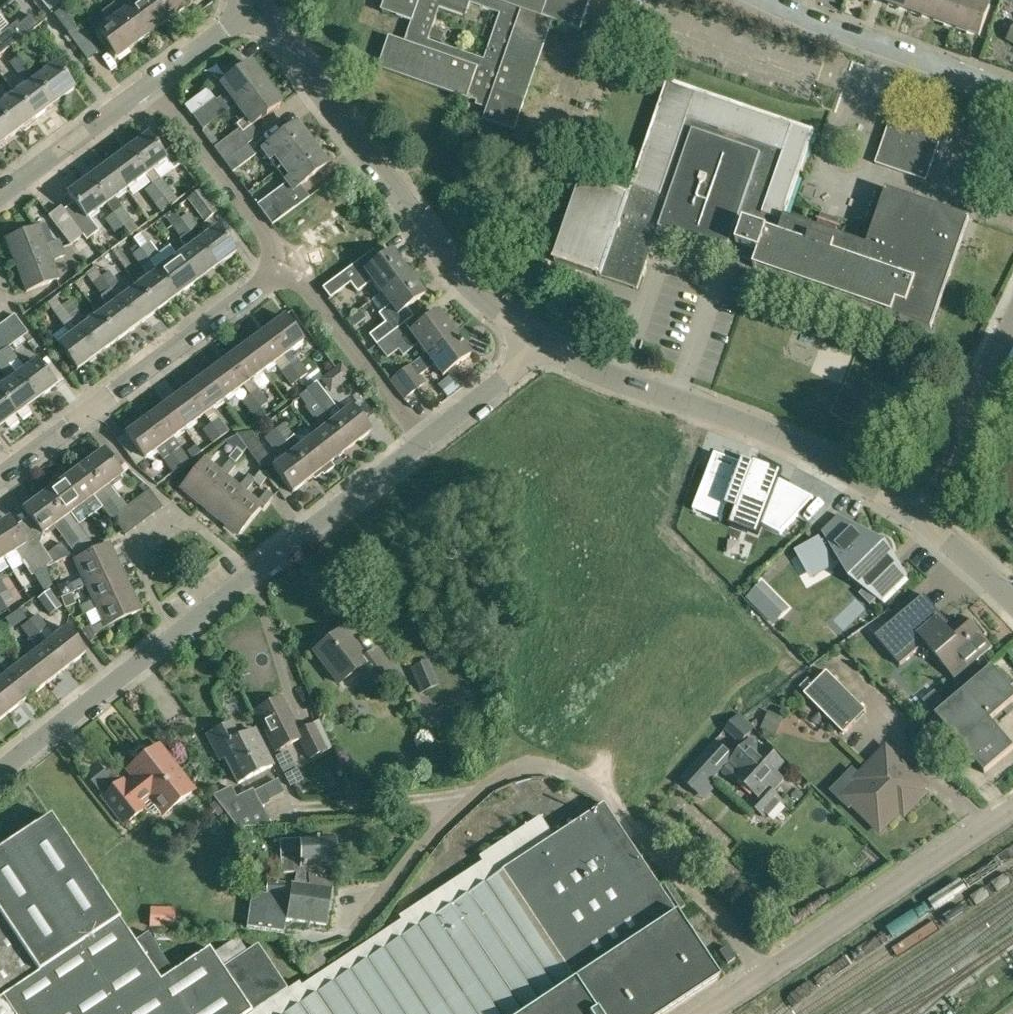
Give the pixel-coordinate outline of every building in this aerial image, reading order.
[(142,0),(140,0),(131,7),(126,0),(118,0),(112,5),(139,41),(161,25),(142,0)] [(161,25),(184,8),(178,0),(142,0),(161,25)] [(406,36),(404,42),(388,37),(378,69),(466,99),(468,99),(468,98),(489,105),(484,120),(514,131),(525,102),(546,43),(554,21),(581,31),(592,0),(385,0),(381,10),(412,20),(410,27),(406,36)] [(915,0),(889,0),(888,4),(911,12),(915,0)] [(911,12),(934,20),(941,0),(915,0),(911,12)] [(934,20),(957,28),(967,0),(941,0),(934,20)] [(975,0),(967,0),(957,28),(980,36),(991,5),(975,0)] [(139,41),(112,5),(102,12),(110,22),(97,32),(116,58),(139,41)] [(69,33),(75,28),(60,10),(54,15),(69,33)] [(18,38),(19,39),(30,30),(26,24),(22,24),(12,31),(9,27),(0,34),(0,53),(18,38)] [(99,54),(96,50),(79,27),(75,29),(69,34),(89,61),(99,54)] [(19,56),(29,69),(37,63),(27,50),(19,56)] [(29,69),(19,56),(10,63),(19,76),(29,69)] [(43,72),(35,78),(54,104),(74,89),(55,63),(43,72)] [(236,104),(265,83),(250,63),(221,85),(229,94),(220,100),(218,102),(215,98),(194,115),(204,128),(236,104)] [(25,85),(15,92),(34,118),(54,104),(35,78),(25,85)] [(756,260),(754,268),(931,329),(969,218),(886,189),(867,245),(833,233),(837,221),(823,216),(818,228),(785,216),(814,130),(668,80),(628,195),(580,179),(552,260),(637,289),(659,227),(756,260)] [(265,83),(236,104),(252,125),(232,140),(229,136),(214,147),(224,161),(247,144),(259,135),(252,126),(281,105),(265,83)] [(0,104),(0,114),(14,133),(34,118),(15,92),(0,104)] [(926,181),(943,130),(893,113),(875,164),(926,181)] [(0,114),(0,144),(14,133),(0,114)] [(277,171),(311,145),(296,124),(261,150),(277,171)] [(127,149),(146,174),(166,159),(173,170),(182,163),(171,148),(162,154),(147,134),(127,149)] [(255,155),(247,144),(224,161),(232,172),(255,155)] [(311,145),(277,171),(292,191),(326,165),(311,145)] [(127,149),(107,165),(126,190),(146,174),(127,149)] [(126,190),(107,165),(87,180),(106,205),(113,214),(123,227),(132,221),(115,198),(126,190)] [(153,184),(170,206),(178,200),(161,178),(153,184)] [(73,203),(64,210),(82,235),(86,240),(99,230),(89,218),(106,205),(87,180),(67,195),(73,203)] [(170,206),(153,184),(144,191),(161,213),(170,206)] [(247,193),(262,213),(271,225),(294,208),(285,196),(268,208),(254,188),(247,193)] [(203,223),(218,212),(201,189),(186,200),(203,223)] [(82,235),(64,210),(61,206),(48,216),(70,244),(82,235)] [(180,219),(190,232),(190,233),(199,227),(188,213),(180,219)] [(115,233),(123,227),(113,214),(110,216),(105,220),(115,233)] [(215,267),(180,219),(171,226),(181,238),(179,240),(187,249),(177,257),(195,281),(215,267)] [(15,266),(62,247),(59,240),(46,245),(38,226),(5,240),(15,266)] [(205,235),(197,242),(215,267),(235,252),(217,227),(205,235)] [(195,281),(177,257),(169,247),(158,255),(142,233),(133,239),(140,249),(140,248),(150,261),(157,271),(176,296),(195,281)] [(92,248),(82,237),(71,246),(80,257),(92,248)] [(65,255),(62,247),(15,266),(26,293),(59,279),(52,261),(65,255)] [(140,249),(132,255),(141,268),(150,261),(140,248),(140,249)] [(381,293),(408,272),(392,251),(374,265),(366,255),(342,273),(357,292),(372,281),(381,293)] [(101,278),(101,277),(94,268),(86,274),(101,297),(100,297),(108,308),(98,316),(117,340),(137,326),(118,301),(111,291),(101,278)] [(101,277),(101,278),(111,291),(119,285),(109,271),(101,277)] [(176,296),(157,271),(138,286),(156,311),(176,296)] [(408,272),(381,293),(390,305),(378,314),(385,323),(382,326),(389,335),(405,324),(412,318),(405,309),(425,294),(408,272)] [(156,311),(138,286),(118,301),(137,326),(156,311)] [(71,302),(62,308),(97,355),(117,340),(98,316),(87,324),(71,302)] [(97,355),(62,308),(54,315),(70,337),(59,345),(77,370),(97,355)] [(405,324),(389,335),(377,344),(386,356),(396,348),(400,353),(416,342),(425,354),(426,355),(454,333),(438,313),(411,333),(405,324)] [(18,340),(27,333),(14,315),(5,322),(18,340)] [(264,331),(283,355),(303,341),(284,316),(264,331)] [(9,347),(18,340),(5,322),(0,325),(0,335),(9,347)] [(283,355),(264,331),(244,345),(263,370),(274,362),(291,386),(300,379),(291,366),(291,367),(282,356),(283,355)] [(426,355),(425,354),(392,379),(406,397),(424,383),(418,376),(433,364),(443,376),(470,355),(454,333),(426,355)] [(1,353),(9,347),(0,335),(0,354),(1,353)] [(244,345),(225,360),(243,385),(250,395),(260,408),(269,403),(252,379),(263,370),(244,345)] [(1,353),(36,400),(56,385),(37,361),(26,369),(9,347),(1,353)] [(1,353),(0,354),(0,370),(9,382),(0,388),(0,394),(16,415),(17,414),(21,419),(30,412),(27,407),(36,400),(1,353)] [(225,360),(205,375),(223,400),(243,385),(225,360)] [(291,366),(300,379),(308,373),(299,360),(291,366)] [(223,400),(205,375),(185,390),(203,415),(223,400)] [(203,415),(185,390),(165,405),(184,429),(203,415)] [(0,394),(0,427),(5,423),(9,428),(18,421),(14,416),(16,415),(0,394)] [(315,401),(351,447),(371,431),(351,406),(340,415),(324,394),(315,401)] [(250,395),(241,401),(258,424),(266,417),(260,409),(260,408),(250,395)] [(351,447),(315,401),(306,407),(322,429),(312,437),(332,462),(351,447)] [(165,405),(145,419),(181,468),(190,461),(173,438),(184,429),(165,405)] [(211,424),(221,438),(229,431),(219,418),(211,424)] [(181,468),(145,419),(125,434),(132,442),(123,449),(136,465),(155,451),(172,474),(181,468)] [(221,438),(211,424),(202,431),(212,444),(221,438)] [(332,462),(312,437),(302,445),(283,424),(276,430),(312,477),(332,462)] [(312,477),(276,430),(267,436),(284,459),(273,467),(292,492),(312,477)] [(238,435),(247,447),(259,463),(269,456),(252,433),(238,435)] [(201,452),(195,445),(187,452),(192,458),(201,452)] [(104,450),(83,465),(119,512),(122,510),(127,506),(110,484),(122,475),(104,450)] [(715,476),(706,495),(738,509),(730,526),(759,539),(765,526),(782,536),(799,519),(779,508),(790,488),(784,484),(787,477),(758,464),(755,470),(747,466),(720,454),(711,474),(715,476)] [(223,473),(227,476),(236,464),(228,458),(219,470),(204,458),(179,489),(199,504),(223,473)] [(83,465),(64,480),(82,505),(94,496),(112,518),(113,518),(119,512),(83,465)] [(238,485),(227,476),(223,473),(199,504),(218,520),(242,489),(245,492),(255,480),(246,473),(238,485)] [(82,505),(64,480),(63,481),(61,478),(57,477),(51,482),(50,486),(52,489),(44,495),(80,542),(79,543),(85,550),(94,546),(71,514),(82,505)] [(163,507),(149,489),(140,496),(154,514),(163,507)] [(256,501),(245,492),(242,489),(218,520),(237,535),(261,505),(263,507),(273,495),(265,490),(256,501)] [(80,542),(44,495),(36,501),(34,498),(30,498),(23,503),(23,507),(25,510),(24,510),(43,535),(55,526),(71,548),(79,543),(80,542)] [(154,514),(140,496),(131,503),(145,521),(154,514)] [(127,506),(122,510),(136,528),(145,521),(131,503),(127,506)] [(119,512),(113,518),(127,536),(136,528),(122,510),(119,512)] [(832,562),(837,559),(849,581),(883,603),(908,578),(893,555),(894,554),(894,553),(894,550),(894,549),(894,547),(893,544),(891,542),(891,541),(889,540),(888,539),(886,538),(883,537),(882,537),(880,537),(879,537),(877,537),(875,538),(838,516),(822,532),(826,540),(797,556),(804,567),(816,560),(821,568),(832,561),(832,562)] [(0,525),(0,551),(5,559),(17,551),(32,575),(52,563),(37,539),(37,538),(37,537),(25,544),(9,519),(0,525)] [(85,582),(120,566),(110,544),(74,560),(82,577),(59,589),(63,596),(74,591),(86,586),(85,582)] [(85,582),(86,586),(93,600),(80,606),(84,614),(97,608),(95,605),(131,588),(120,566),(85,582)] [(95,605),(97,608),(103,621),(82,631),(89,642),(95,639),(94,636),(109,629),(107,626),(141,611),(131,588),(95,605)] [(775,605),(759,589),(749,599),(765,615),(775,605)] [(61,606),(49,590),(39,598),(50,614),(61,606)] [(949,625),(925,596),(876,637),(900,666),(926,645),(955,679),(992,648),(984,640),(988,637),(974,620),(953,638),(945,629),(949,625)] [(37,616),(29,622),(39,634),(47,628),(37,616)] [(29,622),(22,628),(31,640),(39,650),(27,659),(46,684),(66,669),(46,644),(47,644),(39,634),(29,622)] [(47,644),(46,644),(66,669),(85,653),(66,629),(47,644)] [(373,688),(394,672),(377,649),(365,659),(343,631),(315,652),(340,684),(359,669),(373,688)] [(0,664),(0,666),(7,675),(7,674),(27,699),(46,684),(27,659),(14,669),(7,659),(0,664)] [(439,685),(428,660),(410,669),(421,693),(439,685)] [(1012,700),(1012,692),(993,668),(936,716),(985,774),(1012,750),(1012,747),(990,720),(1012,700)] [(845,734),(868,711),(829,672),(806,695),(845,734)] [(0,680),(0,705),(7,714),(27,699),(7,674),(7,675),(0,680)] [(323,730),(317,733),(313,726),(298,733),(281,699),(256,711),(277,752),(301,740),(311,759),(326,752),(325,751),(331,748),(323,730)] [(741,743),(753,732),(743,722),(732,734),(741,743)] [(238,784),(272,767),(254,731),(240,738),(232,723),(207,735),(215,752),(221,749),(238,784)] [(777,773),(785,764),(766,747),(764,749),(752,738),(728,764),(729,765),(723,772),(734,782),(738,779),(764,803),(785,780),(777,773)] [(193,790),(158,745),(128,769),(134,777),(125,784),(122,780),(102,795),(124,823),(143,808),(140,804),(150,796),(163,814),(193,790)] [(714,746),(705,755),(685,777),(699,790),(727,760),(714,746)] [(846,797),(854,805),(882,831),(900,811),(906,817),(926,796),(909,779),(914,774),(891,752),(879,765),(874,761),(861,775),(863,778),(846,797)] [(284,792),(278,780),(263,788),(269,800),(284,792)] [(231,787),(213,796),(237,828),(271,826),(262,808),(253,789),(236,797),(231,787)] [(718,980),(675,915),(685,908),(668,882),(657,889),(602,806),(460,900),(451,888),(424,906),(425,907),(418,912),(425,923),(285,1013),(667,1013),(718,980)] [(134,941),(51,816),(0,849),(0,1013),(246,1013),(285,988),(257,946),(223,969),(209,948),(160,981),(145,958),(159,949),(147,932),(134,941)] [(281,874),(296,873),(302,873),(302,868),(335,866),(333,838),(300,840),(285,841),(286,859),(280,860),(281,874)] [(296,873),(281,874),(282,883),(277,883),(267,882),(266,895),(252,893),(247,927),(283,933),(285,919),(325,926),(333,879),(321,877),(319,888),(293,884),(296,873)] [(175,908),(150,907),(150,927),(174,928),(175,908)] [(726,964),(735,959),(726,947),(718,952),(726,964)]
